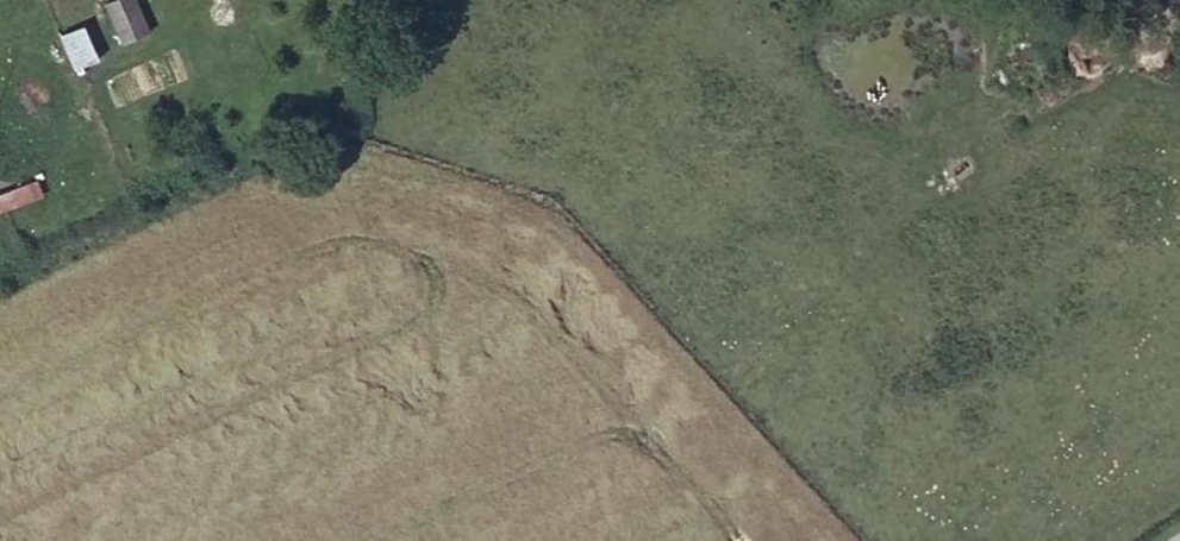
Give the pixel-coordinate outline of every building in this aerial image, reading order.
[(151,31),(137,0),(108,0),(105,1),(123,43),(151,31)] [(73,69),(99,59),(85,23),(59,33),(73,69)] [(0,193),(0,211),(40,200),(36,184),(0,193)]
